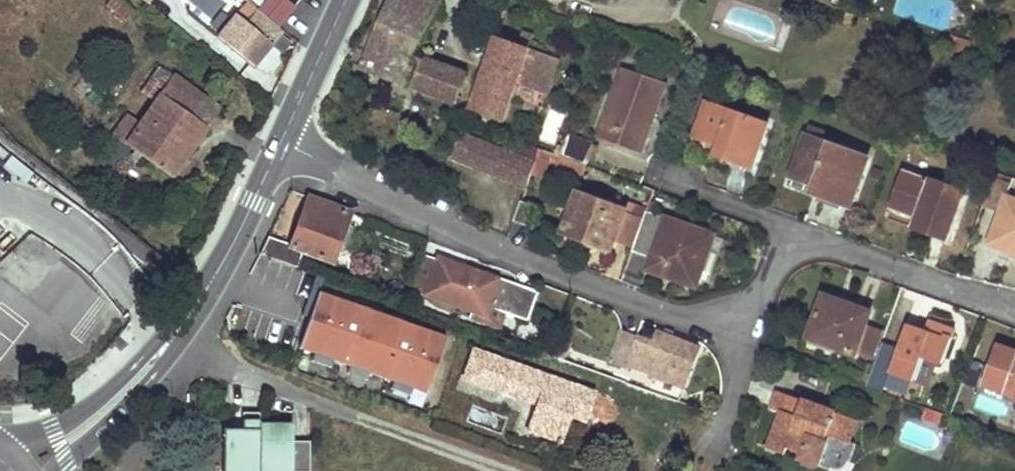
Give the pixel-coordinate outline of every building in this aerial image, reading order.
[(105,4),(126,22),(134,13),(118,0),(109,0),(105,4)] [(248,3),(277,27),(294,6),(286,0),(245,0),(248,3)] [(358,68),(455,102),(466,75),(415,57),(442,5),(432,0),(388,0),(380,18),(358,68)] [(277,27),(248,3),(219,37),(248,62),(253,66),(267,50),(282,32),(277,27)] [(471,108),(504,119),(517,82),(546,92),(556,59),(518,45),(520,38),(498,30),(496,37),(495,37),(471,108)] [(970,43),(953,35),(948,48),(967,54),(970,43)] [(128,147),(171,178),(194,144),(218,110),(159,68),(141,93),(154,103),(138,126),(126,117),(112,136),(116,138),(128,147)] [(599,136),(639,150),(663,85),(621,70),(599,136)] [(346,91),(359,96),(362,92),(349,86),(346,91)] [(340,103),(353,110),(359,96),(346,91),(340,103)] [(427,104),(403,95),(397,110),(422,119),(427,104)] [(704,101),(692,138),(721,148),(728,150),(724,161),(750,169),(767,122),(704,101)] [(460,134),(450,158),(484,172),(525,188),(530,174),(535,162),(518,156),(460,134)] [(567,135),(559,155),(563,157),(585,165),(591,144),(567,135)] [(820,197),(849,206),(866,158),(805,135),(789,178),(812,186),(822,190),(820,197)] [(116,138),(98,162),(111,172),(128,147),(116,138)] [(540,148),(523,142),(518,156),(535,162),(538,154),(540,148)] [(559,155),(540,148),(538,154),(548,158),(557,161),(559,155)] [(728,150),(721,148),(717,158),(724,161),(728,150)] [(535,162),(530,174),(542,177),(548,158),(538,154),(535,162)] [(585,165),(563,157),(558,168),(580,176),(585,165)] [(1013,178),(995,171),(983,204),(1001,211),(1006,196),(1013,178)] [(922,230),(949,240),(965,193),(904,172),(889,208),(915,218),(925,221),(922,230)] [(822,190),(812,186),(810,193),(820,197),(822,190)] [(578,193),(563,232),(585,241),(609,250),(613,240),(624,210),(578,193)] [(988,243),(1010,251),(1014,253),(1014,200),(1006,196),(1001,211),(988,243)] [(259,255),(296,268),(302,252),(330,263),(335,253),(341,255),(349,232),(343,230),(349,213),(309,198),(291,246),(269,237),(259,255)] [(516,221),(535,228),(542,208),(523,202),(516,221)] [(643,218),(624,210),(613,240),(633,247),(643,218)] [(673,279),(688,284),(697,280),(713,234),(646,210),(643,218),(633,247),(632,251),(649,258),(645,269),(665,276),(667,270),(675,273),(673,279)] [(925,221),(915,218),(912,226),(922,230),(925,221)] [(437,257),(424,296),(471,313),(484,317),(487,308),(500,312),(526,322),(536,293),(486,275),(485,277),(475,274),(475,272),(437,257)] [(675,273),(667,270),(665,276),(673,279),(675,273)] [(299,351),(431,391),(449,332),(317,293),(299,351)] [(824,296),(808,339),(855,356),(857,353),(866,325),(869,318),(855,307),(852,313),(839,308),(841,302),(824,296)] [(855,307),(841,302),(839,308),(852,313),(855,307)] [(500,312),(487,308),(484,317),(471,313),(470,318),(495,326),(500,312)] [(895,361),(891,373),(913,382),(912,381),(922,357),(942,363),(954,330),(940,324),(943,319),(931,315),(926,329),(913,324),(913,327),(908,326),(895,361)] [(882,331),(866,325),(857,353),(872,359),(882,331)] [(621,332),(609,362),(627,369),(629,365),(649,373),(648,376),(684,389),(699,347),(657,332),(654,343),(621,332)] [(535,342),(532,352),(550,358),(553,348),(535,342)] [(983,385),(1014,397),(1014,352),(997,345),(983,385)] [(529,431),(559,443),(568,416),(583,421),(593,393),(473,351),(464,379),(537,405),(529,431)] [(894,360),(880,354),(867,386),(882,391),(884,386),(887,378),(894,360)] [(841,366),(837,375),(856,382),(859,373),(841,366)] [(868,376),(859,373),(856,382),(864,385),(868,376)] [(899,383),(887,378),(884,386),(896,391),(899,383)] [(802,460),(820,466),(829,443),(826,442),(828,437),(849,444),(858,420),(777,392),(771,408),(781,411),(768,448),(785,455),(789,449),(803,454),(802,460)] [(279,470),(309,470),(309,442),(291,442),(291,425),(259,425),(259,414),(242,414),(242,430),(223,430),(223,470),(258,470),(279,470)]
